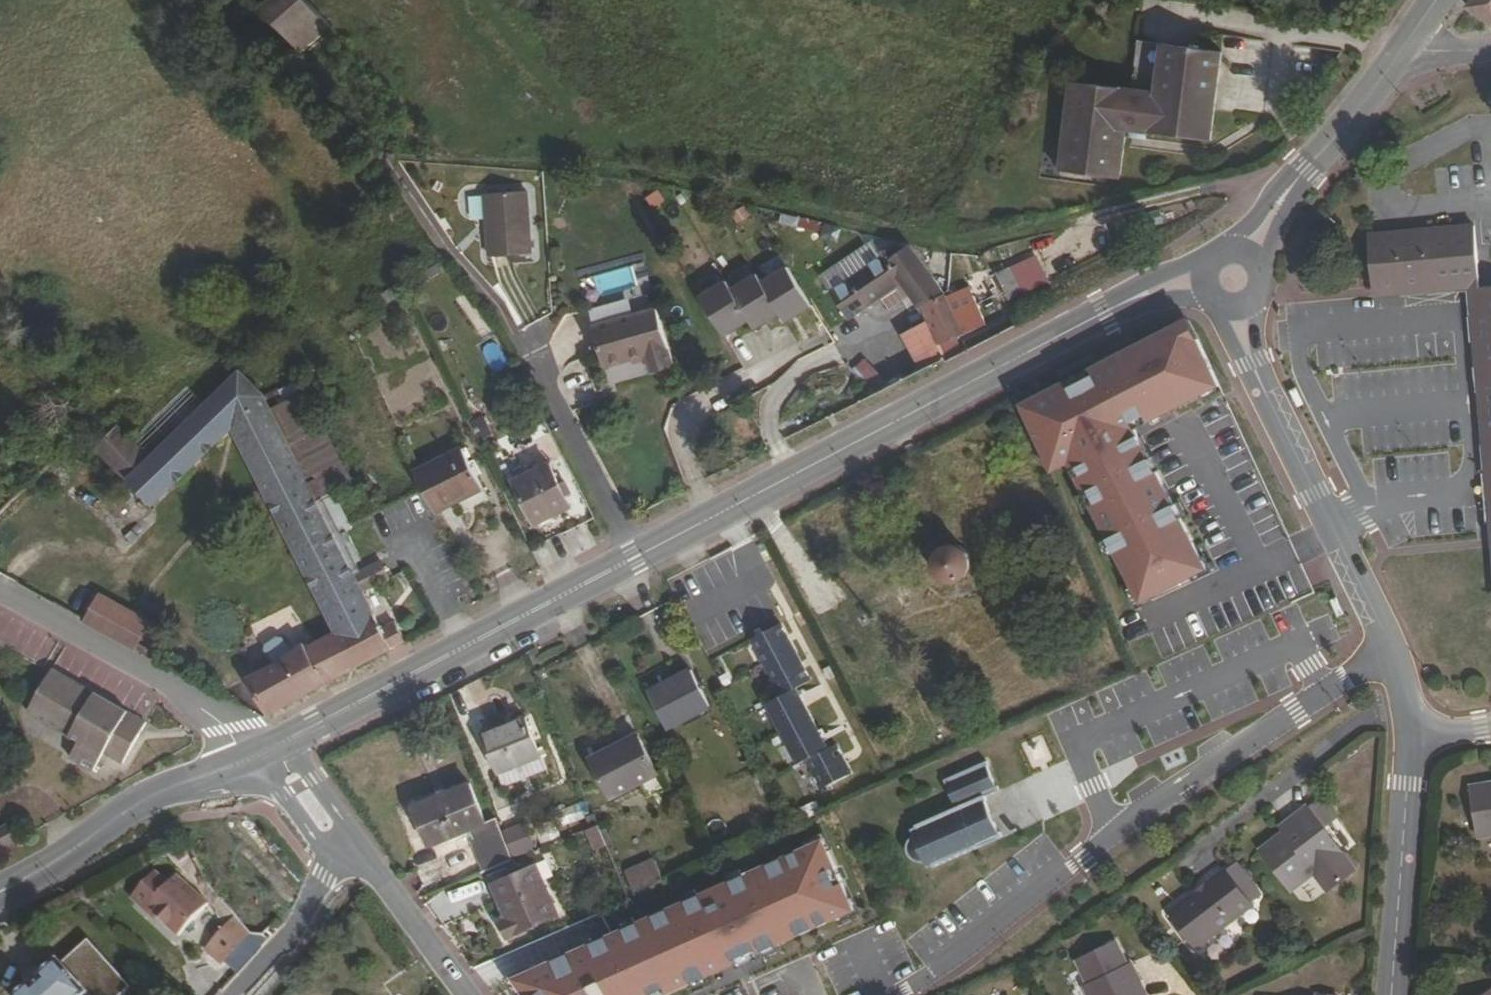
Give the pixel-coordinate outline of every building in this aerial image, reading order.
[(305,0),(274,0),(263,9),(301,54),(330,29),(305,0)] [(1467,7),(1490,24),(1490,0),(1472,0),(1467,7)] [(1129,133),(1135,134),(1150,135),(1214,143),(1225,53),(1140,44),(1134,93),(1074,87),(1063,175),(1123,182),(1129,133)] [(1149,143),(1150,135),(1135,134),(1134,142),(1149,143)] [(487,199),(490,257),(531,254),(527,196),(487,199)] [(1478,289),(1474,228),(1371,237),(1376,299),(1468,291),(1490,531),(1490,546),(1490,288),(1478,289)] [(918,309),(920,308),(942,296),(912,251),(905,255),(903,250),(883,252),(887,257),(848,282),(844,276),(832,283),(836,290),(833,293),(849,319),(882,296),(890,307),(909,295),(918,309)] [(633,266),(599,274),(604,291),(637,283),(633,266)] [(1010,270),(997,277),(1009,302),(1023,296),(1010,270)] [(743,293),(761,324),(766,331),(793,314),(770,277),(743,293)] [(646,282),(587,314),(603,344),(594,349),(599,357),(606,350),(617,371),(656,350),(665,366),(685,355),(646,282)] [(738,285),(711,301),(730,331),(735,339),(761,324),(743,293),(738,285)] [(721,336),(730,331),(711,301),(706,292),(697,297),(721,336)] [(932,324),(937,343),(976,329),(973,319),(956,325),(942,296),(920,308),(926,323),(927,325),(932,324)] [(680,307),(704,346),(721,336),(697,297),(680,307)] [(1015,407),(1048,472),(1051,478),(1067,469),(1088,514),(1139,609),(1222,571),(1164,474),(1148,483),(1123,437),(1213,384),(1178,319),(1015,407)] [(926,347),(937,343),(932,324),(927,325),(926,323),(881,343),(890,364),(908,355),(926,347)] [(873,390),(883,379),(865,364),(855,374),(873,390)] [(249,680),(268,718),(405,645),(391,619),(378,626),(363,595),(388,582),(379,565),(354,577),(345,558),(358,552),(346,529),(350,526),(334,494),(317,503),(271,413),(265,400),(239,375),(147,463),(117,431),(98,450),(152,506),(232,429),(337,635),(292,658),(285,642),(265,653),(273,668),(249,680)] [(317,503),(334,494),(351,487),(315,417),(328,411),(317,390),(271,413),(317,503)] [(484,415),(468,422),(476,439),(491,432),(484,415)] [(461,451),(414,474),(422,491),(435,515),(482,491),(461,451)] [(571,510),(549,466),(513,484),(534,528),(571,510)] [(965,577),(968,573),(970,568),(970,563),(968,557),(965,553),(962,550),(957,547),(951,547),(946,548),(941,550),(937,554),(934,559),(933,564),(934,570),(936,575),(938,578),(943,581),(948,583),(953,583),(959,582),(961,581),(965,577)] [(97,593),(81,621),(133,651),(149,622),(97,593)] [(779,625),(750,640),(781,698),(765,705),(797,766),(805,761),(820,790),(850,774),(835,746),(826,750),(795,690),(810,682),(779,625)] [(124,763),(147,723),(53,668),(51,673),(29,713),(80,742),(72,758),(95,772),(106,753),(124,763)] [(689,671),(649,692),(669,729),(708,708),(689,671)] [(946,725),(939,712),(927,718),(934,731),(946,725)] [(525,718),(481,735),(497,776),(541,758),(525,718)] [(946,730),(934,736),(938,743),(950,737),(946,730)] [(663,789),(636,736),(589,760),(610,800),(640,785),(647,797),(663,789)] [(921,867),(924,868),(931,867),(934,874),(939,872),(940,873),(1009,844),(1007,838),(1006,839),(992,807),(994,807),(992,803),(1007,796),(1005,792),(1003,792),(995,772),(996,771),(994,767),(951,785),(962,813),(922,830),(922,832),(917,835),(919,841),(917,843),(915,845),(913,849),(913,852),(913,856),(914,859),(916,862),(918,865),(921,867)] [(470,785),(412,808),(429,847),(486,823),(470,785)] [(1472,788),(1480,837),(1490,836),(1490,785),(1472,788)] [(1314,877),(1328,894),(1355,871),(1323,831),(1334,823),(1320,804),(1309,812),(1307,809),(1279,830),(1284,836),(1261,854),(1292,894),(1314,877)] [(836,824),(526,978),(538,994),(671,994),(867,911),(836,824)] [(4,848),(19,840),(10,825),(0,830),(0,840),(4,848)] [(594,851),(606,846),(598,826),(586,831),(594,851)] [(512,835),(518,852),(531,848),(526,830),(512,835)] [(654,861),(625,874),(635,897),(664,883),(654,861)] [(1227,873),(1231,878),(1241,871),(1237,866),(1227,873)] [(506,919),(500,922),(508,939),(558,917),(536,868),(492,886),(506,919)] [(1246,898),(1255,891),(1241,871),(1231,878),(1227,873),(1226,872),(1170,915),(1197,950),(1253,907),(1251,904),(1246,898)] [(177,937),(194,918),(149,876),(131,894),(177,937)] [(1246,898),(1251,904),(1260,897),(1255,891),(1246,898)] [(208,950),(222,964),(249,935),(243,928),(235,919),(208,950)] [(62,960),(24,994),(132,994),(138,990),(92,940),(66,964),(62,960)] [(1089,988),(1085,989),(1088,994),(1147,994),(1132,967),(1130,968),(1118,946),(1079,965),(1089,988)]
